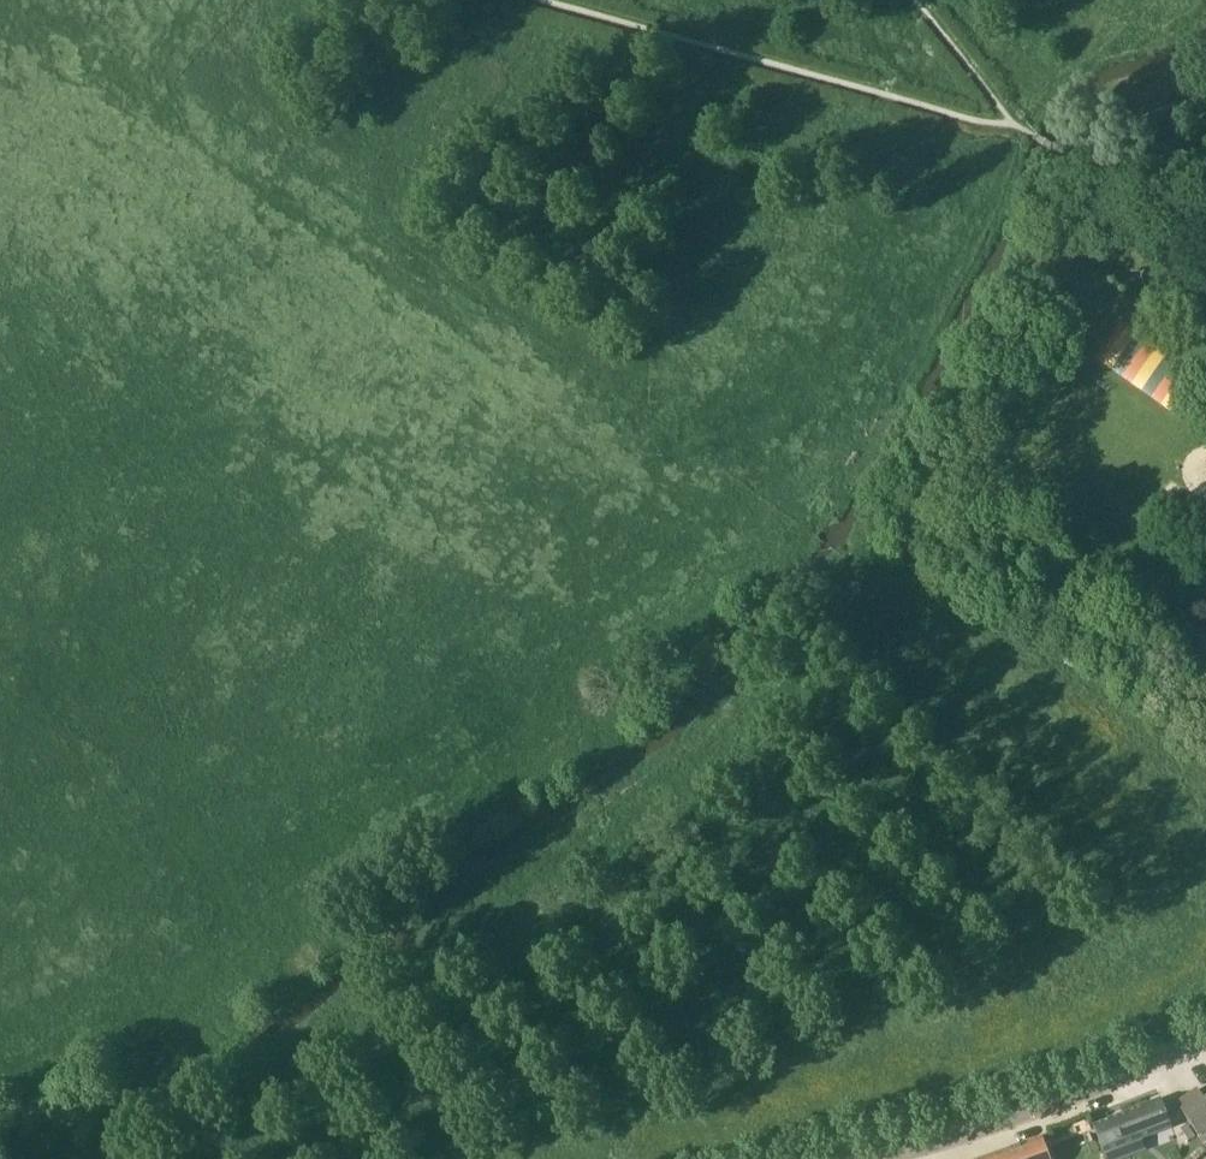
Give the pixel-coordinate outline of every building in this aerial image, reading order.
[(1205,1101),(1198,1091),(1176,1106),(1189,1123),(1199,1138),(1205,1146),(1205,1145),(1205,1100),(1205,1101)] [(1173,1131),(1170,1124),(1161,1101),(1094,1128),(1105,1157),(1111,1154),(1173,1131)] [(1042,1140),(989,1158),(1049,1158),(1042,1140)]
